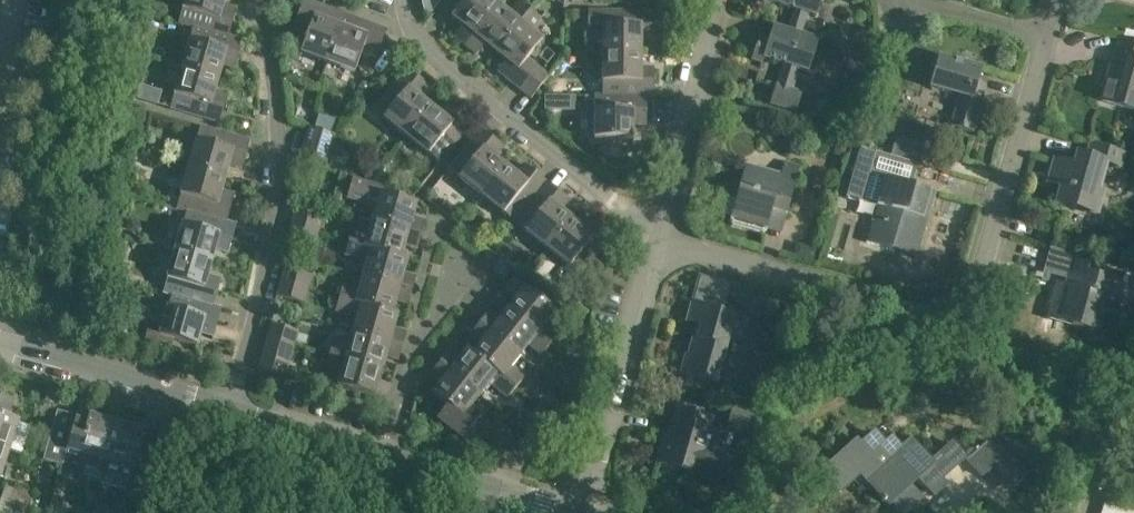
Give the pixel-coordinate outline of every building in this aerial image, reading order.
[(228,37),(236,10),(223,6),(225,0),(180,0),(185,1),(179,24),(195,28),(228,37)] [(334,11),(304,0),(293,28),(308,33),(300,54),(327,64),(344,15),(334,11)] [(442,0),(423,0),(423,6),(425,14),(432,16),(444,1),(442,0)] [(498,5),(492,0),(465,0),(451,17),(462,26),(454,37),(465,46),(498,5)] [(760,4),(771,8),(772,3),(795,10),(788,31),(773,27),(800,35),(800,33),(807,13),(817,17),(822,0),(761,0),(760,4)] [(496,53),(530,10),(520,2),(509,14),(498,5),(465,46),(476,55),(485,45),(496,53)] [(282,7),(277,22),(288,26),(293,11),(282,7)] [(520,90),(537,68),(527,59),(542,41),(530,32),(541,19),(530,10),(496,53),(506,62),(498,72),(520,90)] [(640,41),(654,41),(654,12),(587,11),(587,27),(603,27),(603,54),(640,54),(640,41)] [(387,30),(346,15),(344,15),(327,64),(354,73),(361,53),(376,59),(387,30)] [(800,35),(773,27),(773,26),(769,40),(759,37),(751,60),(762,63),(764,59),(784,65),(777,86),(776,86),(770,104),(796,112),(802,93),(792,90),(799,69),(808,72),(819,39),(800,33),(800,35)] [(235,69),(243,41),(228,37),(195,28),(183,68),(218,78),(222,65),(235,69)] [(856,49),(867,53),(870,41),(867,35),(861,32),(856,49)] [(1122,38),(1114,68),(1113,68),(1103,102),(1133,111),(1133,41),(1122,38)] [(640,68),(640,54),(603,54),(602,97),(654,97),(654,68),(640,68)] [(952,127),(972,133),(985,86),(978,83),(982,68),(938,56),(929,87),(960,96),(952,127)] [(215,92),(218,78),(183,68),(170,109),(219,124),(228,95),(215,92)] [(520,90),(531,99),(549,77),(537,68),(520,90)] [(406,138),(430,107),(419,99),(428,88),(405,70),(373,111),(406,138)] [(360,87),(357,92),(360,98),(366,98),(369,92),(366,87),(360,87)] [(654,97),(602,97),(595,97),(595,140),(632,140),(632,126),(646,126),(646,98),(654,98),(654,97)] [(545,98),(545,113),(576,112),(576,98),(545,98)] [(472,123),(462,115),(449,105),(441,116),(430,107),(406,138),(440,164),(472,123)] [(318,114),(313,129),(335,136),(340,121),(318,114)] [(242,170),(250,141),(200,127),(189,169),(224,180),(228,166),(242,170)] [(328,164),(336,136),(335,136),(313,129),(309,128),(301,156),(322,162),(328,164)] [(503,148),(481,131),(480,130),(448,170),(481,197),(505,167),(494,159),(503,148)] [(895,138),(890,157),(917,165),(923,146),(895,138)] [(833,156),(844,160),(848,146),(837,143),(833,156)] [(1094,145),(1093,146),(1090,158),(1077,154),(1074,165),(1055,160),(1048,184),(1061,188),(1056,204),(1076,210),(1078,205),(1098,211),(1103,194),(1098,192),(1106,164),(1121,168),(1125,154),(1094,145)] [(875,154),(859,149),(851,147),(844,169),(853,172),(845,198),(876,207),(866,243),(867,244),(867,243),(893,250),(894,245),(898,246),(899,240),(919,246),(919,247),(920,247),(936,194),(869,175),(875,154)] [(1123,168),(1133,171),(1133,160),(1126,158),(1123,168)] [(731,217),(730,221),(732,226),(761,234),(766,230),(771,213),(786,217),(801,167),(784,162),(781,175),(745,165),(735,202),(731,217)] [(514,223),(546,183),(524,165),(515,176),(505,167),(481,197),(514,223)] [(221,192),(224,180),(189,169),(179,210),(188,213),(236,226),(226,223),(234,196),(221,192)] [(412,197),(420,186),(408,176),(399,187),(412,197)] [(389,191),(368,185),(352,180),(347,200),(375,208),(371,222),(421,236),(425,222),(412,218),(416,204),(387,197),(389,191)] [(547,250),(570,220),(560,212),(569,201),(546,183),(514,223),(547,250)] [(228,254),(236,226),(188,213),(176,252),(211,263),(215,250),(228,254)] [(322,221),(316,219),(295,213),(291,226),(318,234),(322,221)] [(547,250),(581,276),(613,236),(590,218),(582,228),(570,220),(547,250)] [(417,250),(421,236),(371,222),(367,236),(351,231),(348,243),(400,259),(400,258),(404,246),(417,250)] [(314,249),(318,234),(291,226),(287,241),(314,249)] [(474,255),(482,244),(471,235),(470,237),(469,237),(462,245),(474,255)] [(407,260),(400,258),(400,259),(348,243),(344,257),(366,263),(362,278),(412,293),(416,278),(403,274),(407,260)] [(1050,249),(1046,263),(1047,264),(1047,263),(1073,270),(1070,281),(1069,287),(1056,284),(1048,314),(1047,318),(1099,333),(1107,302),(1120,306),(1126,283),(1087,273),(1091,260),(1050,249)] [(207,276),(211,263),(176,252),(164,293),(173,296),(174,296),(174,295),(213,307),(221,280),(207,276)] [(312,277),(306,275),(285,268),(280,283),(308,291),(312,277)] [(408,305),(412,293),(362,278),(357,292),(343,288),(339,300),(397,317),(397,316),(392,314),(395,302),(408,305)] [(545,324),(555,312),(514,280),(505,292),(516,301),(507,311),(551,346),(559,335),(545,324)] [(304,304),(308,291),(280,283),(277,297),(304,304)] [(143,346),(171,354),(175,341),(195,347),(196,347),(200,334),(213,337),(221,309),(213,307),(174,295),(174,296),(173,296),(160,337),(147,333),(143,346)] [(393,329),(397,317),(339,300),(336,313),(355,318),(352,332),(403,346),(406,333),(393,329)] [(570,314),(580,322),(588,312),(578,305),(570,314)] [(743,339),(748,320),(698,307),(698,308),(700,308),(687,356),(685,355),(680,373),(717,383),(722,364),(731,336),(743,339)] [(543,356),(551,346),(507,311),(499,322),(488,313),(479,325),(521,358),(530,347),(543,356)] [(294,345),(298,332),(271,324),(267,338),(294,345)] [(512,369),(521,358),(479,325),(470,336),(481,345),(473,354),(516,389),(524,378),(512,369)] [(398,361),(403,346),(352,332),(347,347),(332,343),(329,355),(382,370),(385,357),(398,361)] [(267,338),(258,371),(272,375),(275,364),(287,367),(294,345),(267,338)] [(516,389),(473,354),(473,355),(467,350),(459,362),(448,353),(439,364),(480,397),(490,385),(507,399),(516,389)] [(378,383),(382,370),(329,355),(325,369),(341,374),(337,387),(387,402),(391,387),(378,383)] [(578,372),(588,375),(591,364),(582,361),(578,372)] [(470,409),(480,397),(439,364),(430,376),(441,384),(432,395),(448,409),(438,422),(462,441),(481,418),(470,409)] [(596,377),(599,366),(591,364),(588,375),(596,377)] [(63,390),(49,386),(45,402),(58,406),(63,390)] [(22,455),(31,427),(18,423),(8,420),(13,403),(2,400),(5,391),(0,389),(0,448),(22,455)] [(734,404),(727,429),(754,437),(762,411),(734,404)] [(532,438),(550,416),(538,407),(521,429),(532,438)] [(679,469),(680,464),(697,469),(696,474),(718,480),(725,454),(712,451),(717,435),(708,432),(712,419),(677,409),(669,438),(664,437),(657,463),(679,469)] [(61,466),(76,418),(57,412),(43,461),(61,466)] [(543,447),(561,425),(550,416),(532,438),(543,447)] [(101,485),(118,425),(117,424),(117,425),(91,418),(91,417),(90,417),(88,421),(76,418),(58,478),(65,479),(65,481),(79,484),(84,467),(104,473),(100,485),(101,485)] [(101,485),(128,493),(122,512),(138,512),(152,461),(138,457),(146,433),(145,432),(144,433),(118,426),(119,425),(118,425),(101,485)] [(856,441),(822,473),(839,491),(840,493),(861,475),(882,499),(881,500),(883,503),(885,502),(889,506),(891,504),(912,485),(919,479),(934,496),(946,485),(942,482),(942,481),(965,459),(951,444),(933,461),(934,462),(932,464),(911,440),(902,448),(892,437),(886,442),(876,431),(861,446),(856,441)] [(988,441),(968,460),(982,476),(986,472),(1003,457),(988,441)] [(22,455),(0,448),(0,475),(8,451),(22,455)] [(5,487),(0,501),(34,512),(38,499),(33,498),(33,497),(5,487)] [(34,512),(0,501),(0,502),(0,512),(33,512),(34,512)]
